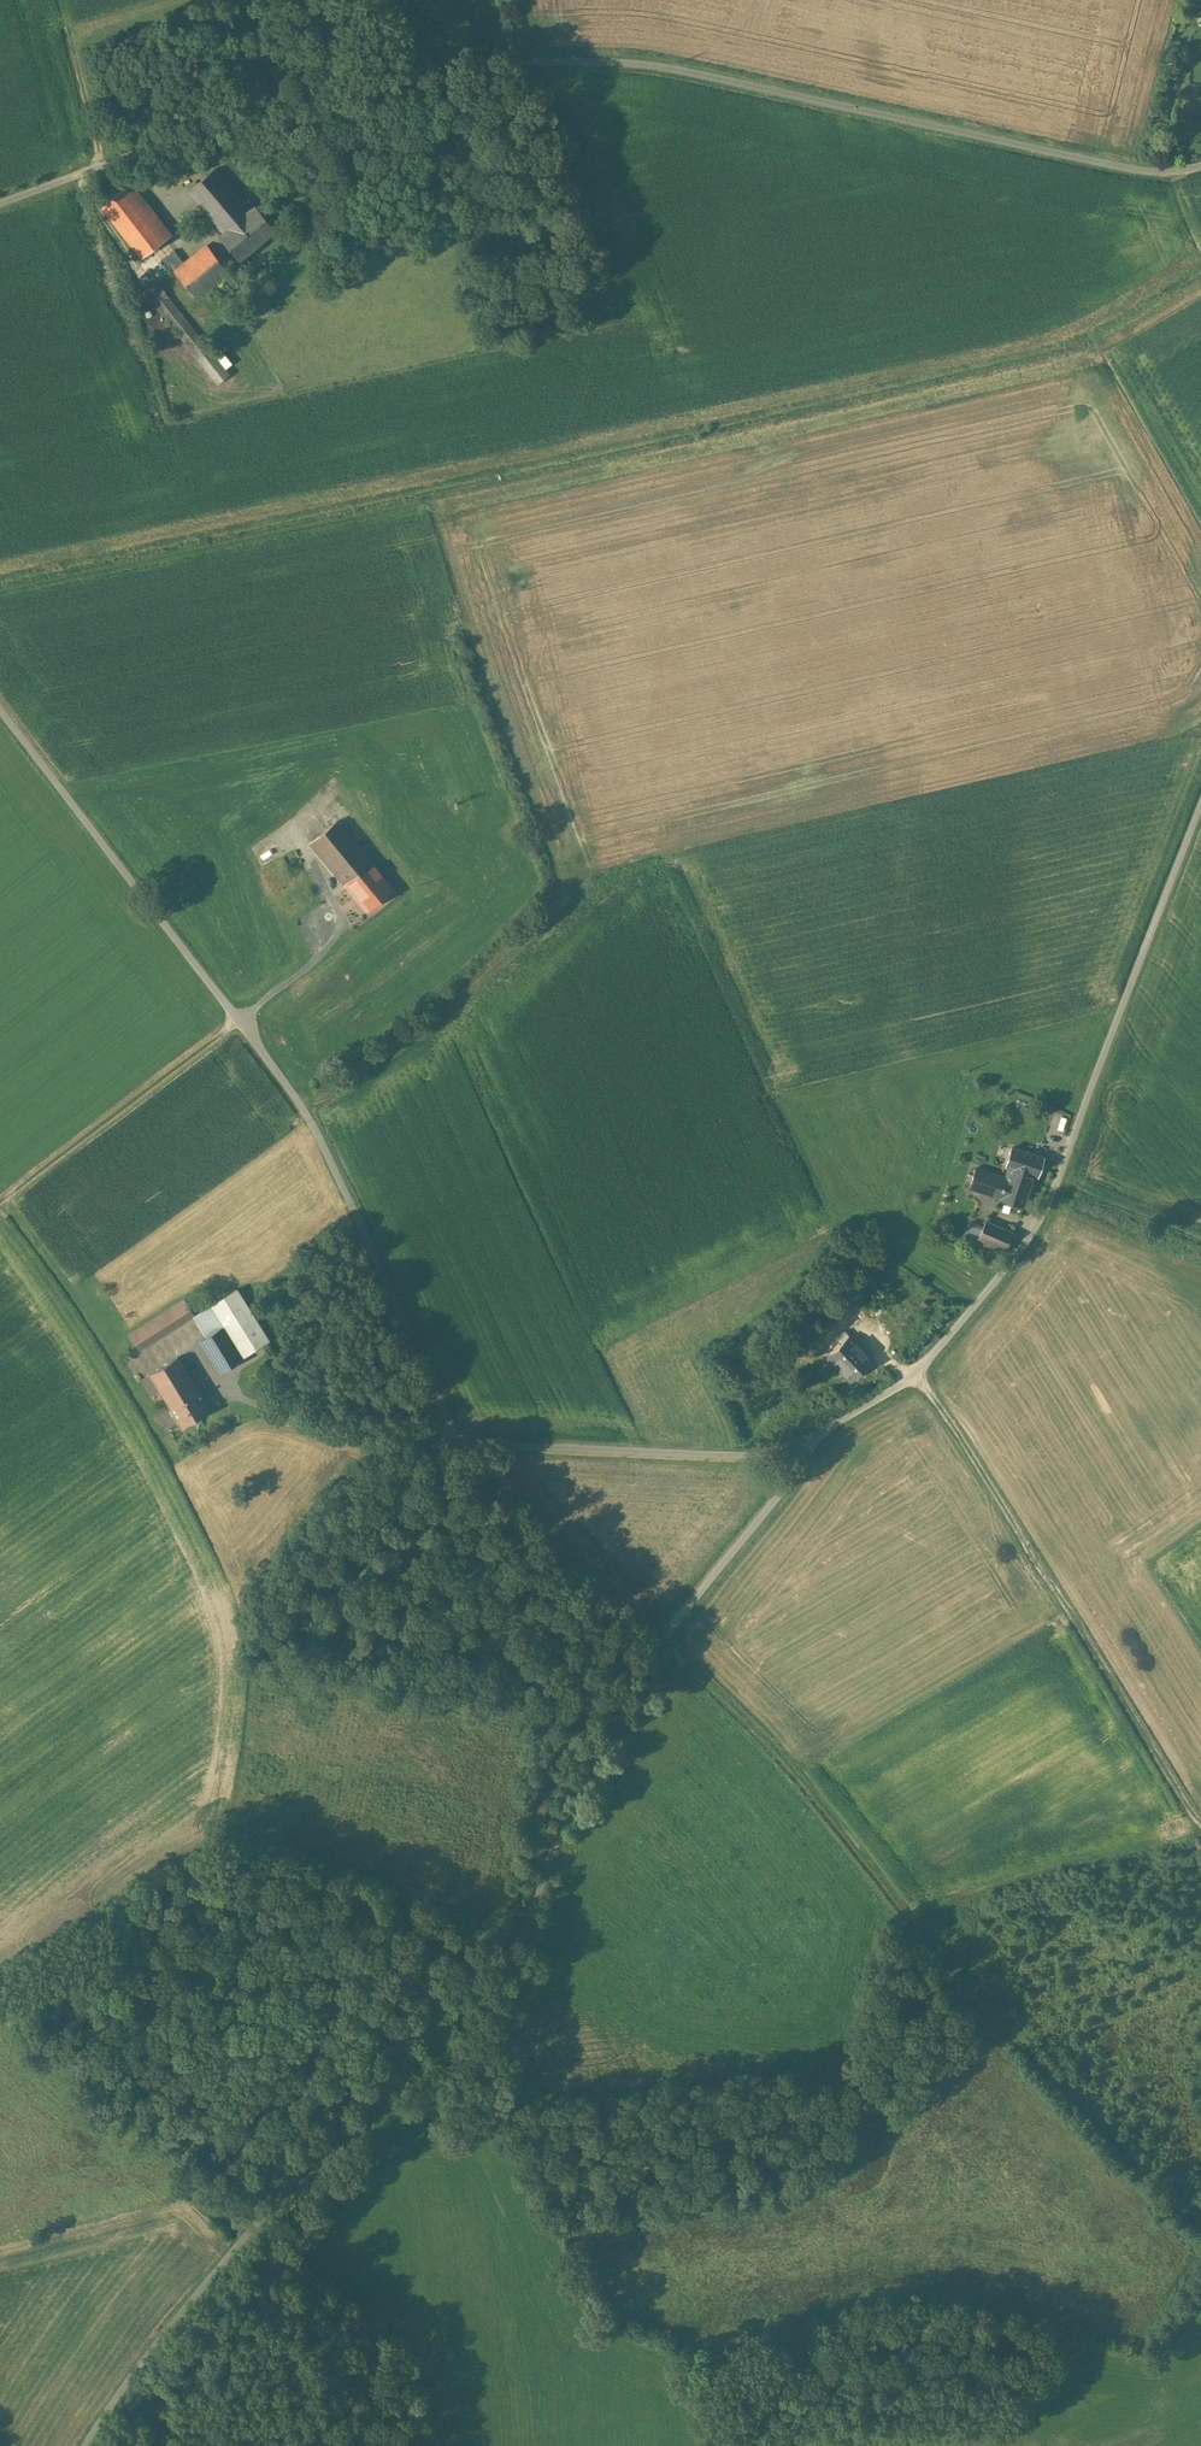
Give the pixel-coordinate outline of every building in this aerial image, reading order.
[(215,168),(189,190),(224,232),(250,210),(215,168)] [(166,239),(126,187),(101,205),(142,258),(166,239)] [(224,232),(220,235),(220,234),(219,235),(220,236),(239,258),(239,259),(240,258),(274,230),(275,230),(274,229),(266,220),(267,219),(264,216),(263,216),(255,206),(255,205),(254,206),(250,210),(224,232)] [(184,262),(174,270),(196,297),(211,285),(228,272),(206,245),(184,262)] [(184,262),(175,250),(163,260),(172,271),(174,270),(184,262)] [(174,270),(172,271),(157,283),(179,311),(196,297),(174,270)] [(157,283),(145,292),(218,383),(230,374),(157,283)] [(367,858),(336,821),(310,843),(347,887),(374,866),(367,858)] [(374,866),(347,887),(366,911),(393,889),(374,866)] [(1009,1167),(1034,1175),(1038,1176),(1044,1158),(1011,1147),(1005,1165),(1009,1166),(1009,1167)] [(1006,1177),(976,1167),(969,1188),(999,1198),(1006,1177)] [(1034,1175),(1009,1167),(1008,1171),(1006,1177),(999,1198),(999,1199),(1024,1207),(1034,1175)] [(1012,1232),(985,1220),(982,1228),(978,1238),(1004,1250),(1012,1232)] [(970,1233),(965,1231),(961,1240),(975,1246),(978,1238),(982,1228),(973,1225),(970,1233)] [(1004,1250),(978,1238),(975,1246),(1001,1257),(1004,1250)] [(236,1289),(211,1304),(224,1325),(249,1309),(239,1293),(236,1289)] [(184,1300),(130,1334),(139,1349),(193,1315),(193,1316),(194,1315),(184,1300)] [(194,1315),(193,1316),(207,1337),(225,1326),(224,1325),(211,1304),(194,1315)] [(249,1309),(224,1325),(225,1326),(243,1357),(269,1341),(249,1309)] [(894,1326),(882,1315),(873,1324),(885,1335),(894,1326)] [(207,1337),(200,1342),(219,1373),(243,1357),(225,1326),(207,1337)] [(839,1369),(861,1347),(845,1330),(836,1339),(841,1344),(827,1357),(839,1369)] [(861,1347),(839,1369),(850,1381),(873,1359),(861,1347)] [(177,1357),(151,1373),(183,1426),(210,1410),(177,1357)]
